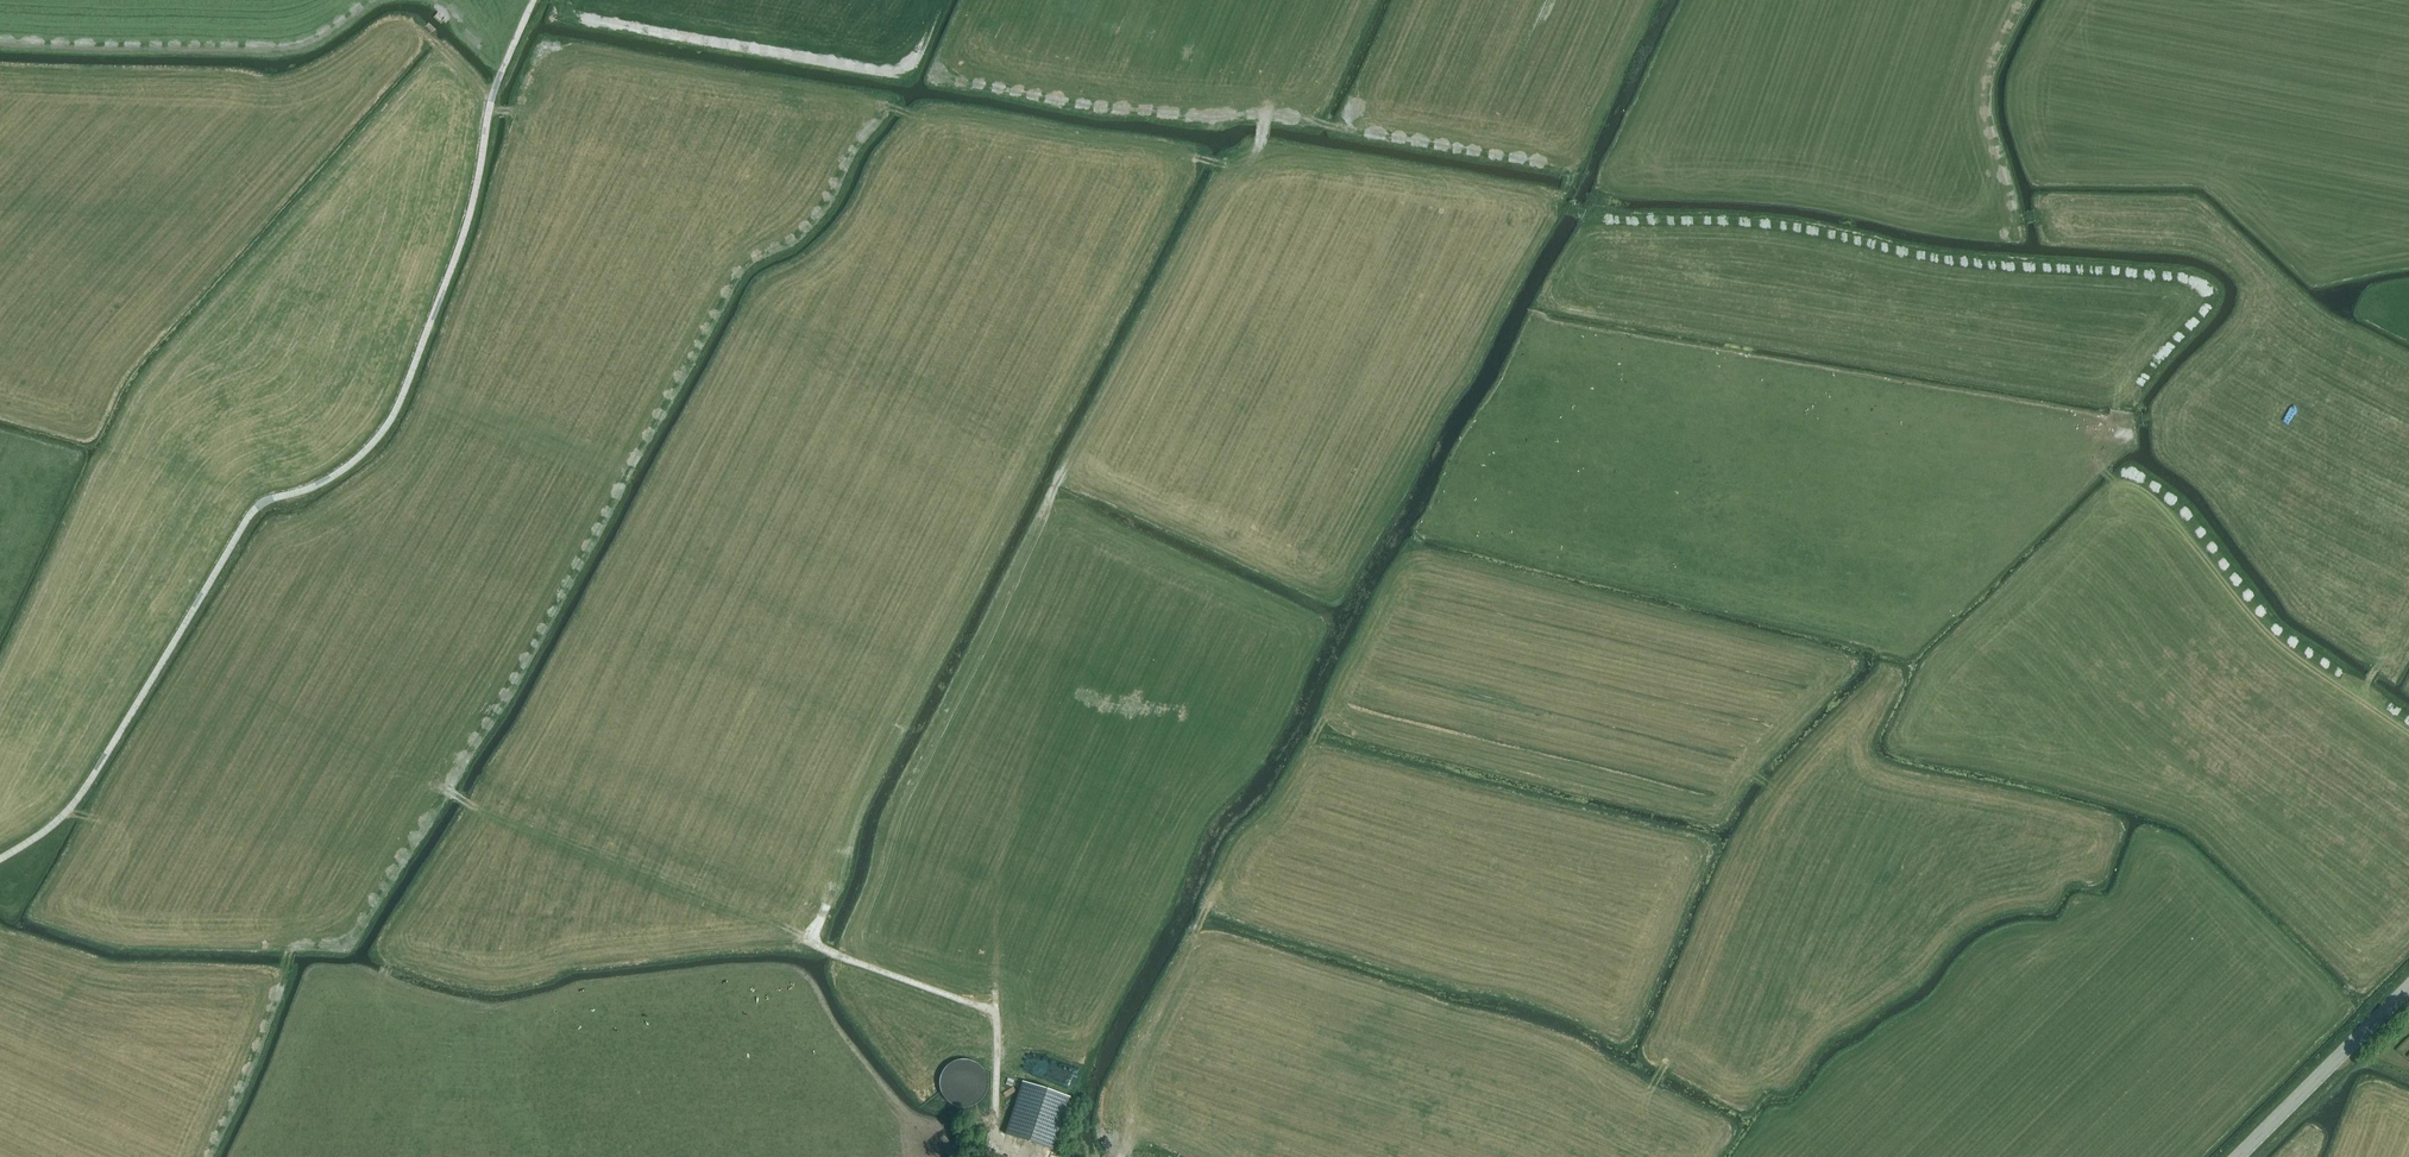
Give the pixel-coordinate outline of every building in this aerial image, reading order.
[(972,1061),(963,1059),(955,1060),(950,1064),(943,1069),(940,1076),(939,1082),(940,1089),(942,1096),(947,1102),(955,1106),(962,1108),(973,1106),(980,1100),(985,1094),(987,1088),(987,1081),(985,1073),(981,1066),(972,1061)] [(1053,1149),(1070,1098),(1023,1082),(1006,1134),(1053,1149)]
